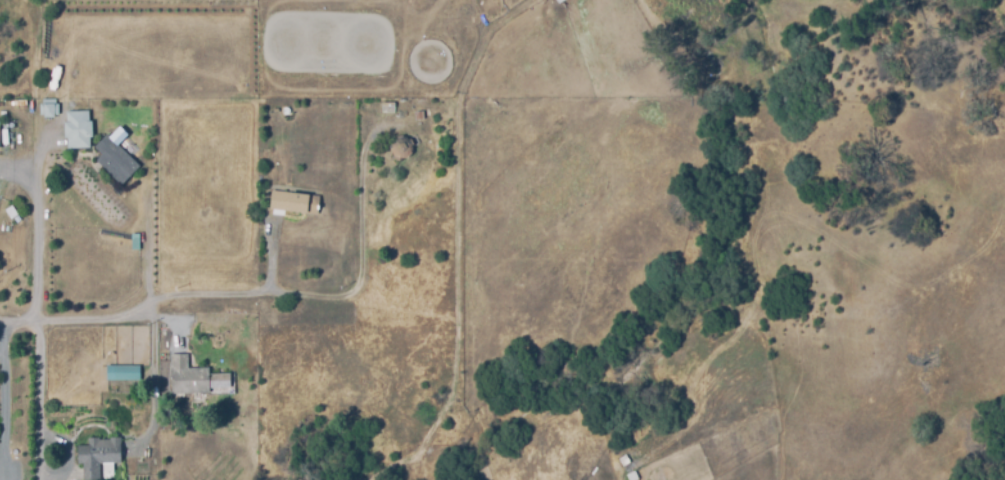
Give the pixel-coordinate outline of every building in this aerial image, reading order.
[(43,117),(43,114),(39,114),(39,103),(42,103),(42,98),(55,98),(56,103),(58,103),(58,100),(63,100),(63,107),(58,108),(58,114),(53,114),(53,117),(43,117)] [(392,113),(382,112),(383,102),(393,103),(392,113)] [(415,119),(413,112),(422,110),(423,118),(415,119)] [(69,147),(68,136),(65,136),(64,123),(68,123),(67,113),(85,112),(86,123),(89,123),(90,134),(86,135),(87,145),(69,147)] [(120,185),(95,159),(101,154),(93,146),(107,133),(139,166),(120,185)] [(398,161),(392,156),(393,154),(389,148),(394,136),(402,134),(402,136),(404,137),(405,137),(406,137),(407,138),(408,139),(410,138),(413,143),(413,152),(407,157),(400,158),(398,161)] [(148,175),(140,174),(140,160),(154,160),(154,173),(149,172),(148,175)] [(317,214),(269,208),(271,190),(320,195),(317,214)] [(131,233),(138,233),(139,249),(131,249),(131,233)] [(209,393),(170,393),(170,354),(188,354),(188,366),(208,367),(208,372),(220,372),(220,387),(209,387),(209,393)] [(139,379),(106,379),(106,365),(139,364),(139,379)] [(99,479),(82,479),(82,463),(77,463),(77,445),(87,445),(87,436),(99,436),(99,439),(108,439),(108,435),(120,435),(120,463),(99,463),(99,479)] [(622,465),(618,457),(626,453),(630,461),(622,465)] [(638,478),(634,479),(628,479),(626,473),(635,469),(638,478)]
